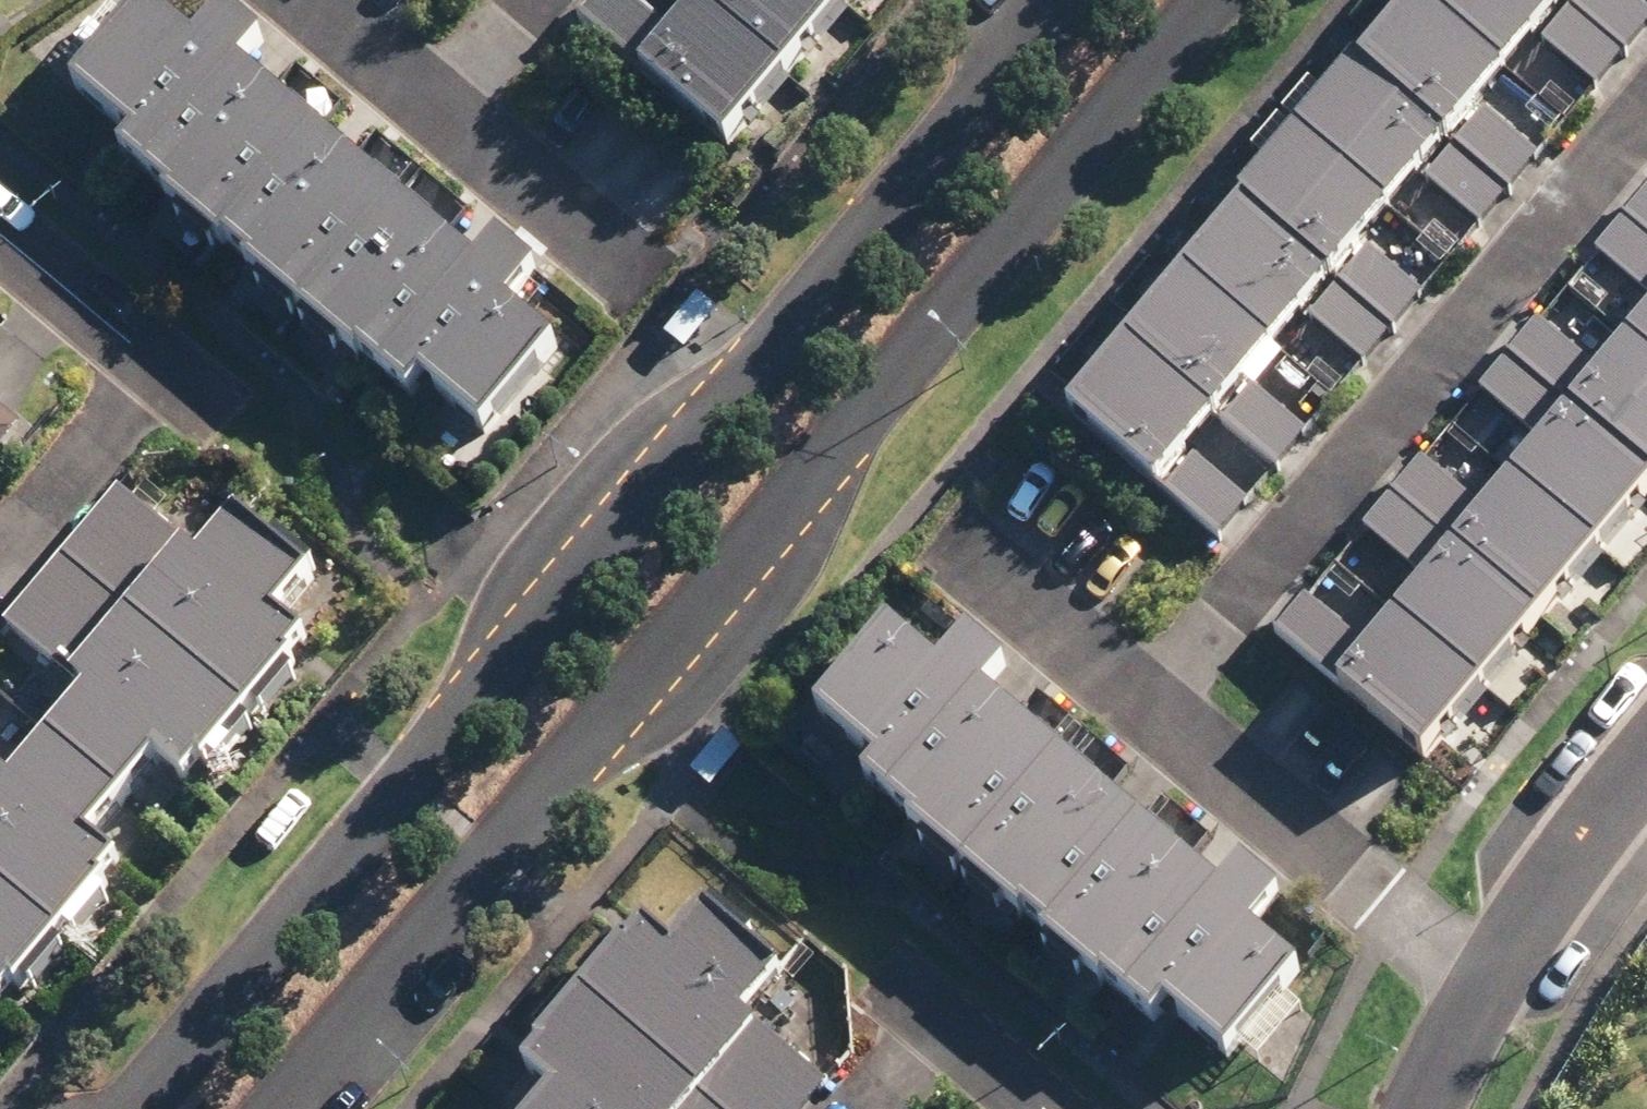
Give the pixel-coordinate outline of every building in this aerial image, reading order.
[(153,0),(147,0),(68,94),(482,443),(564,347),(153,0)] [(589,32),(745,161),(879,0),(616,0),(589,32)] [(1083,399),(1180,481),(1588,0),(1422,0),(1083,399)] [(1270,622),(1377,714),(1646,401),(1646,186),(1270,622)] [(34,430),(0,401),(0,470),(34,430)] [(159,461),(0,645),(0,1040),(355,628),(159,461)] [(1336,929),(929,586),(821,714),(1228,1056),(1336,929)] [(497,1108),(822,1108),(833,1096),(640,936),(497,1108)]
